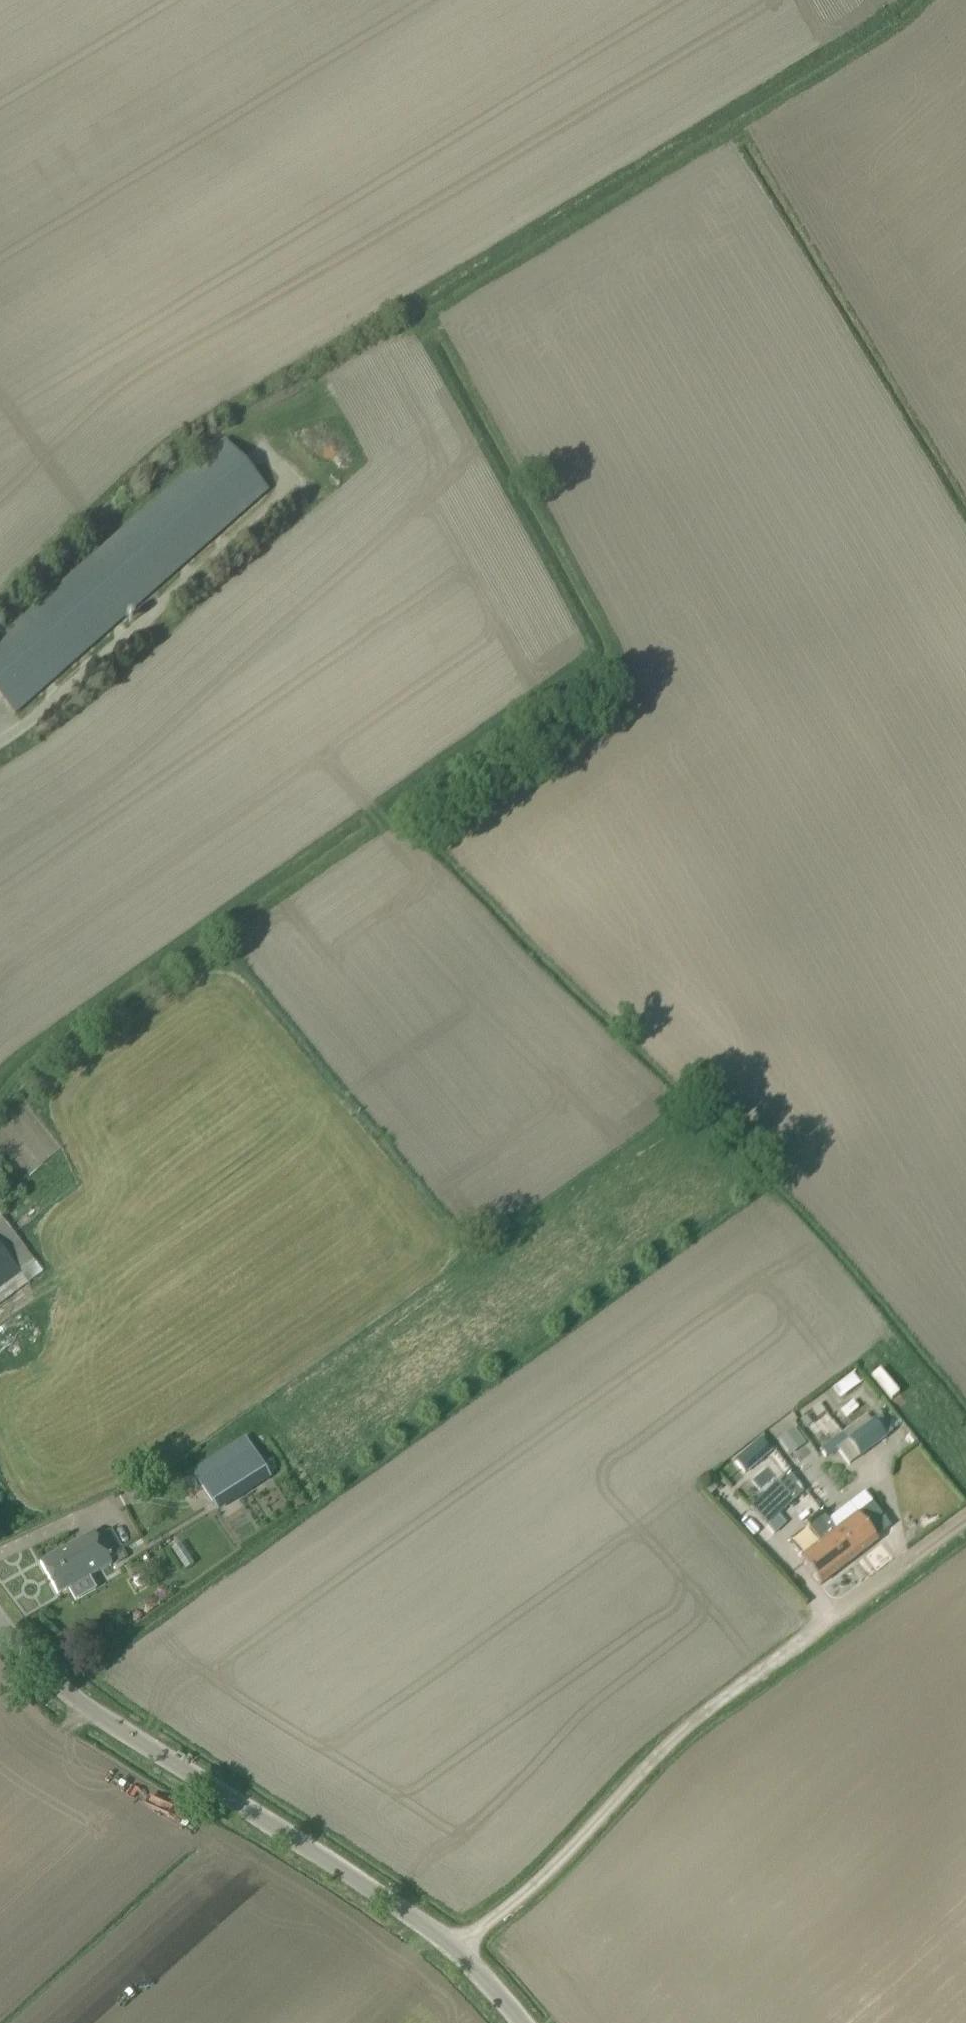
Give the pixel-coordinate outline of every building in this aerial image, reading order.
[(30,700),(268,489),(224,440),(0,638),(0,696),(15,713),(30,700)] [(24,1277),(0,1245),(0,1295),(24,1277)] [(840,1398),(859,1383),(851,1373),(832,1388),(840,1398)] [(848,1428),(845,1430),(819,1449),(826,1459),(838,1451),(850,1442),(860,1456),(887,1436),(874,1418),(872,1420),(867,1414),(848,1428)] [(793,1426),(777,1438),(790,1454),(806,1442),(793,1426)] [(760,1435),(733,1459),(737,1464),(765,1441),(760,1435)] [(245,1438),(188,1468),(211,1511),(268,1481),(245,1438)] [(766,1446),(738,1463),(742,1470),(771,1454),(766,1446)] [(766,1526),(804,1489),(786,1471),(749,1508),(766,1526)] [(703,1485),(702,1486),(710,1495),(711,1494),(717,1488),(709,1480),(703,1485)] [(857,1557),(878,1540),(869,1529),(884,1517),(873,1503),(858,1514),(852,1507),(831,1523),(836,1530),(857,1557)] [(857,1557),(836,1530),(831,1523),(817,1533),(825,1543),(802,1560),(808,1569),(821,1584),(857,1557)] [(96,1532),(58,1553),(41,1563),(58,1594),(70,1587),(77,1600),(99,1587),(93,1575),(114,1563),(96,1532)]
